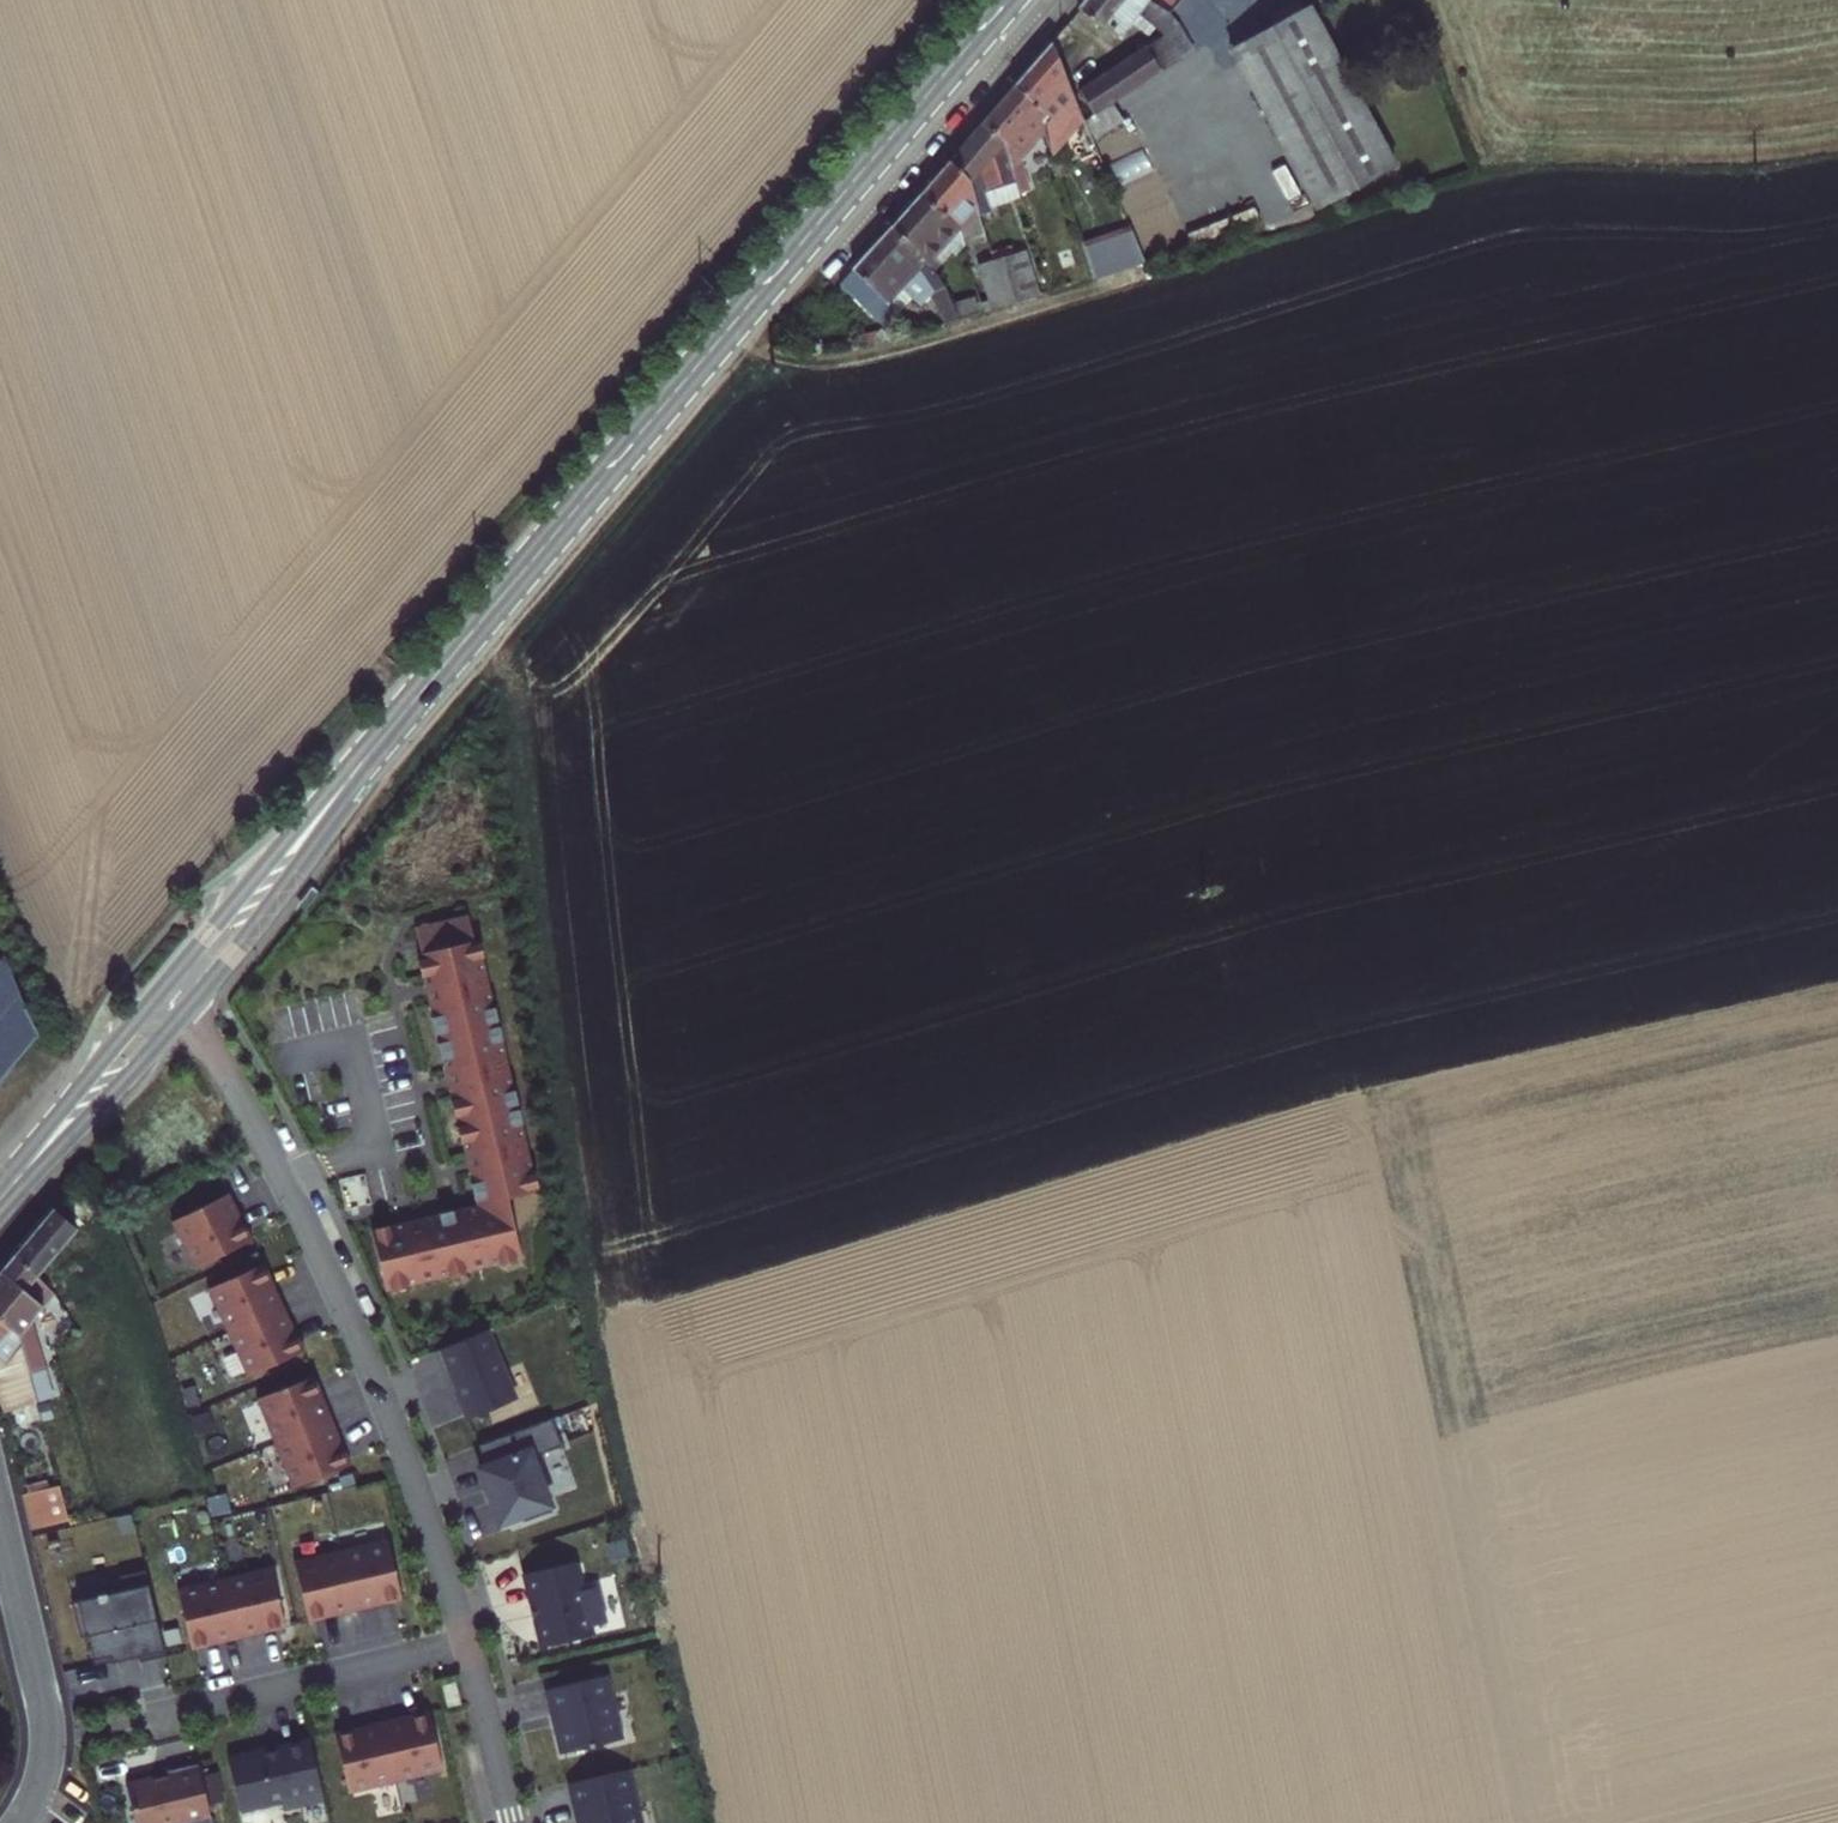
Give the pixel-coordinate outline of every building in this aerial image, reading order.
[(1153,5),(1157,0),(1098,0),(1088,13),(1110,30),(1113,25),(1126,35),(1135,24),(1158,41),(1165,37),(1178,29),(1172,20),(1153,5)] [(1176,9),(1183,0),(1164,0),(1176,9)] [(1313,214),(1394,175),(1318,15),(1236,54),(1313,214)] [(1195,55),(1178,29),(1165,37),(1158,41),(1078,91),(1095,116),(1089,120),(1081,125),(1098,140),(1122,124),(1113,109),(1195,55)] [(1078,91),(1065,53),(1056,45),(1020,86),(1052,114),(1044,124),(1049,139),(1055,154),(1081,125),(1089,120),(1078,91)] [(1044,124),(1052,114),(1020,86),(990,119),(1005,133),(1025,189),(1026,194),(1036,191),(1027,164),(1049,139),(1044,124)] [(1025,189),(1005,133),(990,119),(957,157),(979,177),(988,202),(1025,189)] [(988,202),(979,177),(957,157),(928,190),(966,223),(968,229),(994,221),(988,202)] [(968,229),(966,223),(928,190),(903,219),(944,257),(959,242),(962,245),(970,236),(968,229)] [(965,299),(944,257),(903,219),(866,260),(854,275),(899,314),(924,286),(933,294),(941,284),(958,319),(972,314),(965,299)] [(1097,282),(1141,268),(1129,231),(1085,245),(1097,282)] [(1018,301),(1048,292),(1035,249),(1005,258),(1011,278),(1018,301)] [(1002,305),(1018,301),(1011,278),(1005,258),(988,263),(1002,305)] [(965,299),(972,314),(995,307),(989,292),(965,299)] [(473,909),(409,924),(474,1200),(368,1225),(385,1297),(523,1265),(507,1201),(540,1193),(473,909)] [(35,1027),(3,947),(0,951),(0,1071),(35,1027)] [(194,1268),(251,1239),(228,1192),(171,1221),(194,1268)] [(62,1269),(76,1264),(61,1217),(37,1197),(2,1242),(23,1261),(47,1231),(62,1269)] [(17,1309),(31,1291),(11,1276),(23,1261),(2,1242),(0,1244),(0,1319),(7,1325),(17,1360),(30,1356),(17,1309)] [(208,1288),(227,1331),(284,1306),(264,1262),(208,1288)] [(227,1331),(247,1375),(304,1350),(284,1306),(227,1331)] [(17,1360),(7,1325),(0,1319),(0,1405),(27,1398),(17,1360)] [(491,1325),(437,1346),(463,1414),(517,1393),(491,1325)] [(257,1397),(275,1442),(332,1419),(314,1375),(257,1397)] [(551,1412),(466,1444),(496,1525),(556,1503),(536,1450),(562,1440),(551,1412)] [(275,1442),(292,1487),(350,1464),(332,1419),(275,1442)] [(24,1507),(53,1500),(44,1462),(13,1470),(24,1507)] [(11,1511),(24,1507),(13,1470),(3,1474),(11,1511)] [(387,1539),(340,1550),(355,1610),(401,1599),(387,1539)] [(340,1550),(294,1561),(308,1621),(355,1610),(340,1550)] [(580,1560),(524,1572),(539,1642),(591,1631),(589,1622),(607,1619),(599,1579),(585,1582),(580,1560)] [(270,1566),(223,1577),(238,1638),(284,1626),(270,1566)] [(165,1655),(144,1570),(119,1576),(122,1589),(71,1601),(80,1637),(87,1635),(94,1665),(115,1660),(114,1654),(136,1649),(139,1661),(165,1655)] [(223,1577),(177,1589),(191,1649),(238,1638),(223,1577)] [(608,1674),(547,1689),(562,1753),(624,1737),(608,1674)] [(428,1710),(381,1721),(395,1781),(442,1770),(428,1710)] [(381,1721),(334,1732),(348,1792),(395,1781),(381,1721)] [(324,1799),(309,1738),(274,1746),(275,1749),(266,1751),(265,1748),(227,1757),(240,1811),(281,1801),(283,1809),(324,1799)] [(198,1764),(167,1772),(168,1774),(126,1784),(135,1822),(175,1822),(210,1815),(198,1764)] [(566,1782),(575,1822),(640,1822),(628,1768),(566,1782)]
